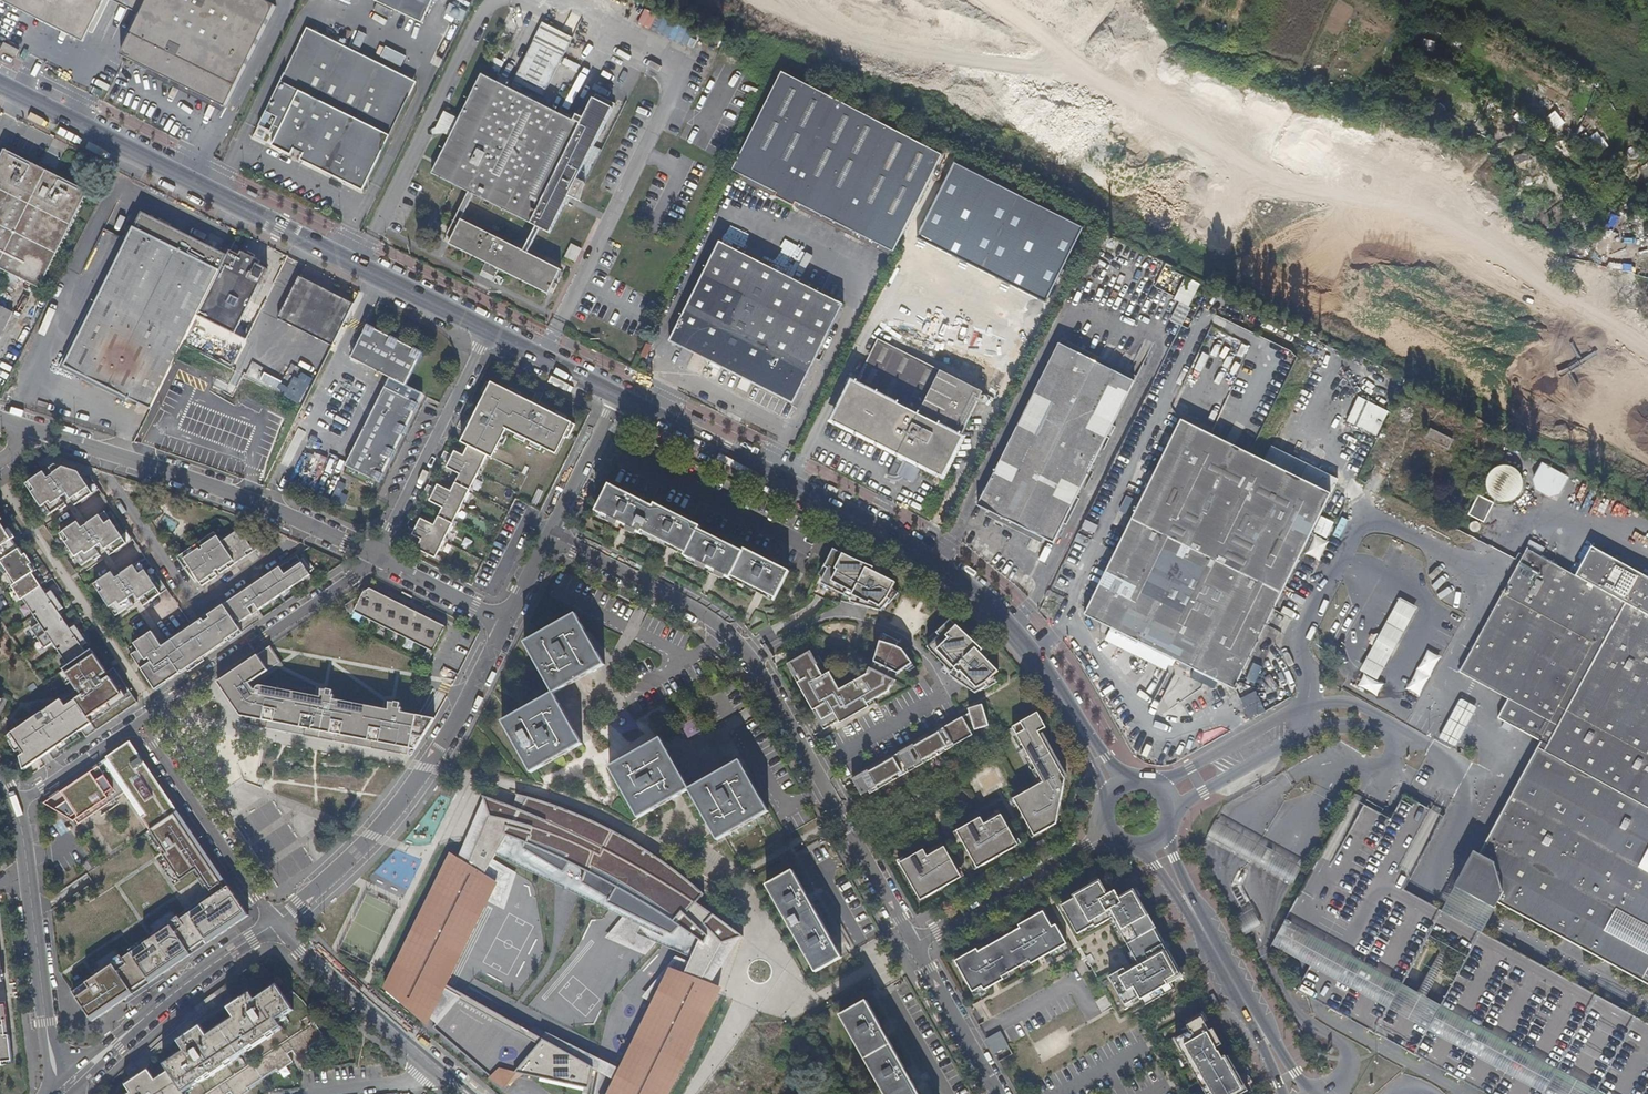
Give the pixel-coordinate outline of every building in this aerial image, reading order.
[(84,32),(97,4),(121,15),(129,0),(19,0),(84,32)] [(121,15),(137,23),(121,56),(225,107),(276,7),(263,0),(129,0),(121,15)] [(376,3),(421,25),(433,0),(378,0),(376,3)] [(450,3),(445,12),(462,20),(467,11),(450,3)] [(637,22),(650,29),(658,14),(645,7),(637,22)] [(573,38),(543,23),(514,81),(544,97),(573,38)] [(326,37),(307,28),(299,44),(318,54),(326,37)] [(341,42),(359,50),(365,36),(348,28),(341,42)] [(318,54),(299,44),(253,137),(291,156),(294,150),(306,156),(303,162),(362,191),(408,98),(390,89),(398,73),(326,37),(318,54)] [(7,44),(4,50),(19,58),(22,52),(7,44)] [(401,65),(406,55),(385,46),(381,56),(401,65)] [(505,63),(492,56),(482,75),(495,81),(505,63)] [(416,82),(398,73),(390,89),(408,98),(416,82)] [(836,101),(782,73),(733,171),(778,194),(776,197),(784,201),(836,101)] [(495,81),(482,75),(431,174),(468,192),(474,195),(536,227),(541,229),(550,234),(569,196),(578,200),(586,183),(578,179),(615,104),(596,95),(587,112),(581,109),(574,121),(495,81)] [(886,127),(836,101),(784,201),(794,207),(796,203),(836,223),(886,127)] [(943,156),(886,127),(836,223),(894,252),(943,156)] [(4,149),(0,157),(0,269),(39,289),(87,192),(53,174),(38,167),(4,149)] [(41,162),(38,167),(53,174),(56,169),(41,162)] [(474,195),(468,192),(446,237),(451,239),(461,220),(474,195)] [(227,256),(140,212),(62,366),(149,409),(179,349),(196,315),(227,256)] [(451,239),(449,244),(549,294),(562,271),(528,254),(523,251),(461,220),(451,239)] [(541,229),(536,227),(523,251),(528,254),(541,229)] [(720,243),(678,326),(715,345),(707,360),(793,404),(843,304),(720,243)] [(582,249),(572,244),(566,257),(576,262),(582,249)] [(991,271),(942,245),(896,335),(946,360),(991,271)] [(227,256),(196,315),(234,334),(267,269),(258,265),(260,261),(240,251),(238,255),(230,250),(227,256)] [(1035,291),(1047,259),(1026,251),(1014,283),(1035,291)] [(271,331),(327,359),(354,305),(298,277),(271,331)] [(0,282),(0,285),(12,291),(14,286),(2,279),(0,282)] [(1170,320),(1181,326),(1190,308),(1179,303),(1170,320)] [(0,307),(0,337),(12,313),(0,307)] [(367,326),(350,359),(405,386),(422,353),(367,326)] [(678,326),(670,341),(707,360),(715,345),(678,326)] [(962,381),(878,338),(835,423),(899,454),(888,476),(898,481),(909,459),(918,464),(941,476),(994,370),(973,359),(962,381)] [(1287,380),(1297,353),(1267,342),(1264,349),(1278,354),(1271,373),(1275,374),(1275,375),(1287,380)] [(1069,348),(1059,343),(1057,348),(1067,353),(1069,348)] [(1067,353),(1057,348),(978,505),(1054,544),(1132,387),(1114,377),(1116,372),(1069,348),(1067,353)] [(1116,372),(1114,377),(1132,387),(1135,381),(1116,372)] [(574,426),(491,384),(461,444),(468,447),(463,457),(454,452),(452,456),(444,452),(440,460),(448,464),(445,469),(459,476),(450,493),(436,486),(435,490),(426,486),(422,494),(430,498),(428,502),(441,509),(433,526),(419,519),(417,523),(409,519),(405,527),(413,531),(411,535),(420,539),(415,549),(434,559),(487,456),(492,460),(506,431),(556,456),(565,439),(567,440),(574,426)] [(418,404),(385,388),(345,466),(378,483),(418,404)] [(1264,461),(1181,420),(1085,615),(1235,689),(1339,479),(1272,445),(1264,461)] [(1431,429),(1427,439),(1450,450),(1455,440),(1431,429)] [(918,464),(909,459),(898,481),(908,486),(918,464)] [(1527,492),(1512,460),(1482,475),(1497,506),(1527,492)] [(1556,500),(1568,476),(1541,462),(1529,485),(1556,500)] [(43,470),(25,483),(47,514),(58,507),(60,508),(66,504),(65,502),(71,499),(74,504),(98,488),(90,475),(84,473),(54,463),(49,466),(53,472),(47,476),(43,470)] [(641,536),(643,532),(685,554),(684,557),(730,580),(732,577),(776,600),(790,573),(745,549),(744,553),(699,530),(701,527),(655,504),(653,507),(609,485),(596,512),(641,536)] [(1477,495),(1468,515),(1485,522),(1493,502),(1477,495)] [(77,520),(59,532),(81,564),(92,557),(93,559),(100,554),(99,552),(104,548),(107,554),(132,538),(111,506),(81,526),(77,520)] [(16,594),(13,597),(16,602),(32,625),(28,628),(41,648),(50,642),(67,666),(61,669),(76,690),(60,701),(59,700),(9,734),(23,754),(18,757),(26,767),(79,729),(85,736),(135,701),(112,668),(105,672),(90,650),(86,653),(81,646),(85,643),(74,626),(70,629),(58,611),(61,608),(50,591),(46,594),(40,586),(37,588),(32,580),(35,578),(31,573),(36,569),(31,563),(29,564),(22,555),(25,553),(20,546),(18,548),(12,539),(14,537),(8,528),(6,530),(0,521),(0,570),(16,594)] [(220,541),(214,531),(177,556),(184,567),(187,565),(201,585),(217,575),(214,571),(217,569),(219,573),(258,547),(252,537),(246,541),(245,537),(241,539),(235,531),(220,541)] [(1079,533),(1075,542),(1087,547),(1091,539),(1079,533)] [(1542,742),(1481,855),(1476,851),(1457,887),(1497,909),(1500,904),(1647,984),(1647,577),(1601,551),(1585,580),(1529,548),(1460,672),(1508,698),(1498,718),(1542,742)] [(824,567),(827,569),(820,583),(854,601),(854,604),(880,611),(890,600),(888,597),(895,582),(873,571),(874,567),(852,559),(833,549),(824,567)] [(25,553),(22,555),(29,564),(31,563),(25,553)] [(204,621),(202,618),(161,645),(151,630),(133,642),(138,649),(131,653),(141,668),(155,688),(241,631),(237,623),(253,612),(251,609),(256,605),(258,609),(310,574),(296,555),(207,614),(209,617),(204,621)] [(111,571),(93,583),(115,615),(138,599),(142,605),(166,588),(145,556),(115,576),(111,571)] [(349,614),(352,611),(425,649),(420,661),(419,662),(424,665),(443,629),(372,592),(366,589),(343,605),(349,614)] [(373,591),(372,592),(443,629),(443,627),(373,591)] [(552,693),(555,694),(605,665),(581,623),(576,614),(524,643),(552,693)] [(940,636),(928,648),(955,676),(954,680),(975,695),(987,687),(985,684),(997,672),(980,653),(983,651),(950,620),(937,634),(940,636)] [(884,645),(881,645),(872,663),(897,674),(914,665),(904,651),(898,648),(900,643),(887,638),(884,645)] [(1426,650),(1407,690),(1420,696),(1439,656),(1426,650)] [(870,669),(867,675),(838,691),(828,673),(827,674),(817,656),(812,659),(808,652),(789,663),(799,682),(797,684),(823,730),(874,702),(873,701),(888,692),(895,681),(870,669)] [(214,683),(240,723),(410,756),(431,721),(398,714),(399,710),(396,710),(397,705),(382,702),(380,710),(330,701),(331,696),(328,696),(329,691),(314,688),(312,697),(257,686),(254,687),(252,690),(251,690),(246,684),(266,671),(264,667),(267,665),(259,653),(214,683)] [(872,663),(870,668),(895,680),(898,675),(897,674),(872,663)] [(870,668),(870,669),(895,681),(895,680),(870,668)] [(1271,676),(1264,679),(1273,694),(1279,690),(1271,676)] [(555,694),(552,693),(502,722),(531,774),(583,744),(555,694)] [(1439,741),(1457,748),(1475,705),(1457,698),(1439,741)] [(952,743),(954,745),(972,735),(970,732),(989,727),(982,706),(975,707),(968,710),(970,714),(943,729),(952,743)] [(1012,728),(1043,782),(1013,798),(1032,831),(1037,828),(1040,832),(1057,822),(1064,784),(1060,778),(1061,771),(1038,733),(1046,728),(1037,713),(1012,728)] [(240,723),(243,726),(408,759),(410,756),(240,723)] [(913,747),(913,746),(905,749),(906,751),(898,755),(897,754),(890,758),(891,760),(883,764),(882,763),(874,767),(875,768),(868,773),(867,771),(859,775),(860,777),(851,781),(861,798),(869,794),(869,793),(876,789),(877,790),(900,777),(899,776),(907,771),(907,773),(915,768),(914,767),(922,763),(922,764),(946,751),(945,750),(949,748),(952,743),(943,729),(936,732),(937,734),(929,739),(928,737),(920,741),(921,743),(913,747)] [(689,791),(690,789),(660,738),(609,767),(639,819),(689,791)] [(105,756),(107,759),(43,802),(73,820),(75,819),(77,823),(128,788),(145,813),(140,817),(148,830),(149,829),(175,811),(174,809),(175,809),(137,753),(137,752),(129,740),(105,756)] [(690,789),(689,791),(718,841),(725,837),(769,812),(740,761),(690,789)] [(1352,797),(1273,943),(1311,964),(1297,990),(1490,1093),(1647,1093),(1647,1022),(1484,933),(1444,911),(1402,889),(1443,814),(1437,811),(1403,792),(1390,818),(1358,801),(1352,797)] [(456,859),(479,873),(490,858),(495,851),(667,933),(677,924),(695,938),(683,974),(709,984),(737,935),(693,903),(702,895),(650,853),(610,831),(578,817),(548,805),(514,795),(510,809),(479,796),(456,859)] [(175,811),(149,829),(165,853),(162,855),(180,880),(195,869),(213,895),(179,918),(177,915),(151,933),(153,936),(122,957),(120,954),(93,973),(95,976),(72,991),(92,1021),(248,914),(176,810),(175,811)] [(980,818),(953,833),(957,840),(960,838),(974,864),(980,861),(982,866),(1005,853),(1002,848),(1016,840),(1002,816),(985,827),(980,818)] [(1217,823),(1208,839),(1294,885),(1304,869),(1217,823)] [(1044,842),(1042,839),(1027,847),(1029,851),(1044,842)] [(945,849),(929,858),(945,887),(947,886),(945,881),(958,873),(945,849)] [(903,858),(896,862),(917,897),(922,894),(924,899),(945,887),(929,858),(927,859),(922,850),(904,861),(903,858)] [(382,992),(423,1027),(443,985),(485,900),(494,882),(479,873),(456,859),(450,855),(382,992)] [(514,873),(490,858),(479,873),(494,882),(485,900),(503,909),(514,873)] [(195,869),(180,880),(195,903),(177,915),(179,918),(213,895),(195,869)] [(793,870),(766,885),(815,973),(842,958),(793,870)] [(986,876),(984,872),(969,881),(972,884),(986,876)] [(1125,1006),(1139,998),(1141,1001),(1184,976),(1134,891),(1118,900),(1114,892),(1107,896),(1098,880),(1073,895),(1075,899),(1061,907),(1077,935),(1093,926),(1095,928),(1112,919),(1139,966),(1126,973),(1123,969),(1109,977),(1125,1006)] [(1497,909),(1457,887),(1444,911),(1484,933),(1497,909)] [(974,996),(991,987),(987,981),(996,976),(998,980),(1002,977),(1033,960),(1031,956),(1040,951),(1043,957),(1066,944),(1055,925),(1052,927),(1043,912),(1024,923),(1025,926),(973,956),(971,953),(955,962),(974,996)] [(666,968),(616,1068),(610,1080),(603,1093),(668,1093),(716,987),(709,984),(683,974),(666,968)] [(987,981),(991,987),(1003,980),(1002,977),(998,980),(996,976),(987,981)] [(280,989),(277,985),(269,990),(271,994),(280,989)] [(501,1092),(516,1071),(581,1087),(586,1066),(540,1041),(443,985),(423,1027),(501,1092)] [(235,1017),(207,1035),(185,1050),(164,1064),(169,1070),(155,1080),(153,1077),(131,1092),(128,1093),(228,1093),(231,1092),(232,1093),(245,1093),(250,1091),(248,1088),(277,1069),(279,1071),(294,1061),(288,1054),(293,1050),(299,1058),(312,1049),(310,1047),(325,1037),(310,1015),(312,1013),(304,1001),(293,1008),(280,989),(271,994),(269,990),(256,999),(233,1014),(235,1017)] [(256,999),(251,992),(228,1007),(233,1014),(256,999)] [(840,1016),(884,1093),(920,1093),(866,1001),(840,1016)] [(12,1060),(10,1034),(6,1035),(4,1019),(7,1019),(6,1003),(0,1004),(0,1061),(12,1060)] [(1200,1084),(1230,1066),(1225,1058),(1223,1059),(1218,1051),(1216,1048),(1222,1045),(1213,1029),(1209,1031),(1201,1018),(1187,1026),(1190,1031),(1175,1040),(1200,1084)] [(207,1035),(201,1026),(178,1041),(185,1050),(207,1035)] [(1003,1032),(989,1037),(997,1061),(1012,1055),(1003,1032)] [(548,1033),(540,1041),(586,1066),(610,1080),(616,1068),(548,1033)] [(1200,1084),(1206,1093),(1209,1093),(1211,1093),(1210,1091),(1238,1074),(1228,1056),(1225,1058),(1230,1066),(1200,1084)] [(153,1077),(148,1069),(125,1085),(131,1092),(153,1077)] [(1247,1089),(1238,1074),(1210,1091),(1211,1093),(1212,1093),(1239,1093),(1247,1089)]
